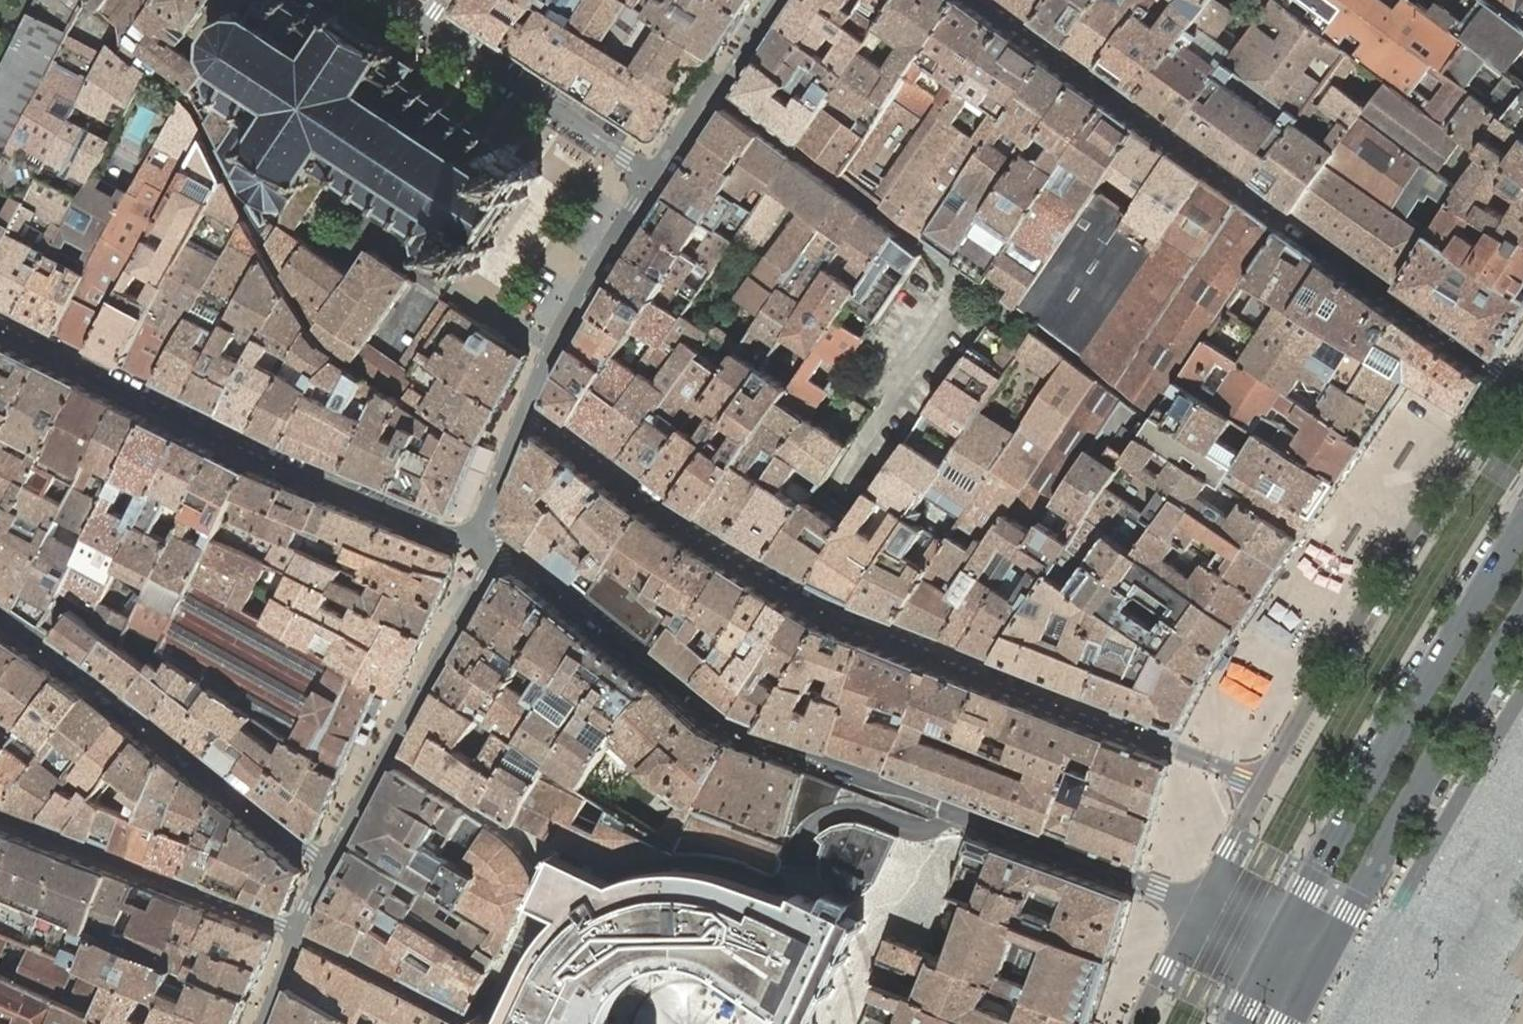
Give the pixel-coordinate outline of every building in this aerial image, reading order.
[(32,11),(0,72),(0,160),(2,160),(15,135),(70,31),(85,3),(86,1),(85,0),(38,0),(32,11)] [(86,1),(85,3),(99,15),(103,9),(109,0),(85,0),(86,1)] [(103,9),(122,25),(125,43),(142,21),(157,0),(109,0),(103,9)] [(125,43),(128,45),(122,53),(136,66),(139,64),(150,72),(147,76),(155,82),(162,74),(165,70),(184,84),(192,90),(207,70),(206,69),(177,48),(193,26),(158,0),(157,0),(142,21),(125,43)] [(193,26),(212,0),(158,0),(193,26)] [(215,106),(219,108),(221,105),(239,117),(237,120),(242,123),(244,120),(263,133),(256,142),(252,139),(247,148),(248,154),(254,158),(257,154),(296,181),(294,185),(298,188),(301,183),(303,185),(304,183),(308,185),(311,180),(307,178),(314,167),(330,177),(333,180),(331,183),(336,186),(338,183),(354,194),(352,197),(357,200),(359,197),(375,208),(373,211),(377,214),(379,211),(396,222),(393,224),(398,227),(400,225),(416,235),(413,241),(416,242),(417,250),(414,251),(417,254),(419,253),(425,257),(425,260),(429,260),(429,258),(436,257),(444,262),(447,256),(463,266),(459,272),(461,273),(465,276),(468,270),(470,271),(471,269),(477,273),(480,268),(475,264),(486,248),(491,252),(492,250),(495,246),(491,244),(521,200),(524,202),(527,199),(528,196),(523,192),(533,177),(539,181),(542,175),(537,171),(537,170),(536,168),(540,162),(534,159),(530,165),(515,155),(519,149),(513,145),(512,145),(509,143),(500,145),(488,137),(490,134),(485,131),(483,134),(467,123),(469,120),(465,117),(463,120),(447,109),(449,106),(444,103),(442,106),(426,95),(428,92),(424,89),(421,92),(405,82),(412,70),(414,71),(417,68),(415,67),(416,65),(413,62),(412,64),(410,63),(395,54),(393,52),(394,50),(392,48),(394,44),(390,41),(387,45),(347,18),(350,14),(345,11),(342,15),(340,14),(338,16),(319,4),(320,1),(318,0),(317,0),(316,1),(314,0),(312,4),(314,4),(306,16),(288,4),(290,1),(289,0),(284,0),(282,4),(275,0),(260,0),(259,0),(261,3),(256,10),(255,9),(252,15),(241,16),(240,10),(235,11),(236,16),(225,22),(221,18),(217,22),(221,26),(214,36),(209,34),(207,39),(213,41),(212,53),(207,54),(208,59),(213,58),(217,67),(217,68),(215,71),(212,74),(213,74),(208,82),(206,81),(204,85),(207,86),(209,94),(206,94),(208,98),(209,97),(216,102),(214,105),(215,106)] [(528,0),(461,0),(455,9),(456,14),(508,47),(525,26),(521,23),(523,19),(533,4),(528,0)] [(533,4),(534,3),(544,9),(547,11),(553,1),(551,0),(528,0),(533,4)] [(547,11),(569,25),(602,46),(636,67),(665,25),(648,13),(636,6),(640,0),(551,0),(553,1),(547,11)] [(714,56),(743,14),(721,0),(640,0),(636,6),(648,13),(665,25),(714,56)] [(743,14),(752,0),(721,0),(743,14)] [(781,26),(820,53),(834,32),(840,36),(844,37),(847,37),(831,61),(848,73),(864,50),(871,40),(848,23),(816,0),(798,0),(792,8),(781,26)] [(800,143),(843,173),(876,124),(906,80),(909,75),(922,57),(960,1),(958,0),(898,0),(881,26),(871,40),(864,50),(848,73),(833,94),(825,106),(800,143)] [(848,23),(856,12),(847,5),(851,0),(816,0),(848,23)] [(871,40),(881,26),(898,0),(864,0),(856,12),(848,23),(871,40)] [(1036,19),(1049,0),(1009,0),(1036,19)] [(1068,42),(1097,0),(1049,0),(1036,19),(1068,42)] [(1147,0),(1097,0),(1068,42),(1099,65),(1147,0)] [(1213,0),(1147,0),(1099,65),(1142,96),(1213,0)] [(1274,0),(1213,0),(1142,96),(1182,125),(1274,0)] [(1350,51),(1280,0),(1274,0),(1182,125),(1256,178),(1350,51)] [(1509,116),(1508,115),(1477,91),(1456,76),(1445,68),(1354,0),(1280,0),(1350,51),(1390,82),(1429,112),(1450,126),(1465,139),(1483,151),(1485,152),(1512,174),(1505,184),(1522,195),(1522,126),(1509,116)] [(1445,68),(1468,38),(1460,32),(1416,0),(1354,0),(1445,68)] [(1460,32),(1468,38),(1502,64),(1522,80),(1522,23),(1517,19),(1492,0),(1416,0),(1460,32)] [(1517,19),(1522,11),(1522,0),(1492,0),(1517,19)] [(981,16),(960,1),(922,57),(909,75),(921,83),(933,66),(952,79),(940,97),(952,106),(964,88),(1002,32),(981,16)] [(85,3),(70,31),(15,135),(2,160),(0,164),(0,186),(4,188),(18,196),(28,201),(41,177),(52,156),(111,44),(115,37),(113,28),(99,15),(85,3)] [(525,26),(508,47),(532,63),(532,64),(553,77),(554,77),(640,134),(649,140),(650,140),(651,141),(652,141),(653,141),(654,141),(655,141),(656,141),(657,141),(657,140),(658,140),(659,140),(660,140),(661,138),(662,138),(662,137),(668,128),(668,127),(686,99),(714,56),(665,25),(636,67),(602,46),(569,25),(547,11),(544,9),(534,3),(533,4),(523,19),(521,23),(525,26)] [(781,26),(759,58),(794,84),(812,59),(819,64),(801,89),(825,106),(833,94),(848,73),(831,61),(820,53),(781,26)] [(926,235),(987,145),(1003,122),(1045,63),(1046,61),(1002,32),(964,88),(952,106),(945,115),(884,205),(925,236),(926,235)] [(1502,64),(1468,38),(1445,68),(1456,76),(1477,91),(1508,115),(1509,116),(1522,126),(1522,80),(1502,64)] [(111,44),(52,156),(41,177),(28,201),(27,204),(16,225),(0,255),(0,302),(21,312),(52,253),(82,198),(90,183),(95,174),(133,104),(147,76),(150,72),(139,64),(136,66),(122,53),(111,44)] [(1365,115),(1390,82),(1350,51),(1256,178),(1296,208),(1329,163),(1355,129),(1365,115)] [(794,84),(759,58),(735,94),(800,143),(825,106),(801,89),(794,84)] [(1076,84),(1045,63),(1003,122),(987,145),(926,235),(955,257),(983,217),(1076,84)] [(155,82),(147,76),(133,104),(95,174),(90,183),(82,198),(52,253),(60,257),(71,237),(92,248),(81,268),(89,273),(127,203),(132,194),(170,124),(182,102),(175,96),(155,82)] [(1505,184),(1512,174),(1485,152),(1483,151),(1465,139),(1450,126),(1429,112),(1390,82),(1365,115),(1412,150),(1440,172),(1441,172),(1460,186),(1464,189),(1454,203),(1478,215),(1500,228),(1517,237),(1520,233),(1522,235),(1522,195),(1505,184)] [(195,100),(192,90),(184,84),(175,96),(182,102),(170,124),(132,194),(127,203),(89,273),(77,296),(58,331),(92,347),(111,313),(125,287),(151,239),(158,226),(189,169),(204,141),(185,105),(195,100)] [(1106,105),(1076,84),(983,217),(955,257),(954,258),(985,281),(1008,248),(1014,239),(1017,235),(1106,105)] [(202,97),(195,101),(200,110),(207,106),(202,97)] [(276,252),(287,272),(307,243),(293,233),(330,177),(314,167),(307,178),(311,180),(308,185),(304,183),(303,185),(301,183),(298,188),(294,185),(296,181),(257,154),(254,158),(248,154),(247,148),(252,139),(256,142),(263,133),(244,120),(242,123),(237,120),(239,117),(221,105),(219,108),(215,106),(206,121),(213,136),(234,175),(243,193),(269,210),(283,210),(284,211),(284,213),(282,225),(279,228),(273,224),(265,235),(269,240),(276,252)] [(1139,130),(1106,105),(1017,235),(1014,239),(1008,248),(985,281),(1018,306),(1019,305),(1042,272),(1052,258),(1099,188),(1103,182),(1110,172),(1139,130)] [(727,108),(707,137),(738,158),(744,162),(750,153),(762,134),(727,108)] [(1520,233),(1517,237),(1500,228),(1478,215),(1454,203),(1464,189),(1460,186),(1441,172),(1440,172),(1412,150),(1365,115),(1355,129),(1329,163),(1388,204),(1408,217),(1425,194),(1428,189),(1433,192),(1452,205),(1432,234),(1435,236),(1453,248),(1461,254),(1522,290),(1522,235),(1520,233)] [(1172,153),(1139,130),(1110,172),(1144,195),(1172,153)] [(736,197),(756,211),(772,188),(794,158),(762,134),(750,153),(744,162),(737,174),(726,191),(736,197)] [(707,137),(687,167),(726,191),(737,174),(744,162),(738,158),(707,137)] [(217,165),(204,141),(189,169),(158,226),(151,239),(125,287),(133,290),(143,272),(158,280),(148,299),(157,304),(213,201),(225,180),(221,171),(225,169),(222,163),(217,165)] [(1206,177),(1172,153),(1144,195),(1132,213),(1131,214),(1122,228),(1130,234),(1148,246),(1156,251),(1165,237),(1206,177)] [(821,224),(842,193),(794,158),(772,188),(756,211),(736,240),(752,251),(788,200),(804,211),(792,228),(772,255),(794,272),(809,250),(814,244),(820,235),(818,232),(818,231),(818,228),(819,227),(821,224)] [(1296,208),(1404,286),(1435,236),(1432,234),(1408,217),(1388,204),(1329,163),(1296,208)] [(687,167),(669,196),(696,214),(706,221),(716,227),(736,240),(756,211),(736,197),(726,191),(687,167)] [(1085,356),(1117,382),(1240,201),(1206,177),(1165,237),(1156,251),(1085,355),(1085,356)] [(124,364),(156,380),(192,315),(198,305),(246,220),(225,180),(213,201),(157,304),(124,364)] [(1042,272),(1019,305),(1085,355),(1156,251),(1148,246),(1130,234),(1122,228),(1131,214),(1132,213),(1099,188),(1052,258),(1042,272)] [(756,327),(781,344),(785,336),(796,319),(830,268),(831,266),(843,247),(846,243),(867,212),(842,193),(821,224),(819,227),(818,228),(818,231),(818,232),(820,235),(814,244),(809,250),(794,272),(765,313),(756,327)] [(28,201),(18,196),(8,215),(3,212),(0,218),(0,217),(0,255),(16,225),(27,204),(28,201)] [(696,256),(701,259),(716,269),(723,259),(725,255),(736,240),(716,227),(706,221),(696,214),(669,196),(650,224),(687,249),(696,256)] [(1209,338),(1228,310),(1249,280),(1280,231),(1240,201),(1117,382),(1158,413),(1165,403),(1175,389),(1182,379),(1209,338)] [(823,338),(835,322),(858,288),(872,267),(896,233),(867,212),(846,243),(843,247),(831,266),(830,268),(796,319),(823,338)] [(156,380),(189,396),(227,327),(233,316),(265,257),(246,220),(198,305),(192,315),(156,380)] [(664,276),(669,279),(682,288),(687,280),(701,259),(696,256),(687,249),(650,224),(631,254),(664,276)] [(1280,231),(1249,280),(1283,299),(1297,308),(1305,295),(1318,276),(1325,264),(1280,231)] [(1461,254),(1453,248),(1435,236),(1404,286),(1498,354),(1502,353),(1522,318),(1522,290),(1461,254)] [(60,257),(52,253),(21,312),(58,331),(77,296),(89,273),(81,268),(92,248),(71,237),(60,257)] [(319,323),(320,324),(329,310),(354,275),(307,243),(287,272),(298,289),(301,293),(303,297),(307,300),(319,323)] [(344,350),(343,353),(350,358),(352,356),(357,359),(369,342),(413,278),(374,251),(375,250),(373,248),(354,275),(329,310),(320,324),(341,348),(344,350)] [(649,308),(661,289),(669,279),(664,276),(631,254),(613,283),(649,308)] [(753,282),(742,296),(765,313),(794,272),(772,255),(767,262),(757,276),(754,280),(753,282)] [(189,396),(221,412),(250,360),(261,341),(287,295),(265,257),(233,316),(227,327),(189,396)] [(1376,355),(1412,378),(1413,377),(1465,409),(1467,408),(1485,380),(1485,378),(1401,317),(1325,264),(1318,276),(1305,295),(1297,308),(1333,330),(1357,345),(1376,355)] [(92,347),(124,364),(157,304),(148,299),(158,280),(143,272),(133,290),(125,287),(111,313),(92,347)] [(574,419),(600,439),(644,375),(646,371),(656,357),(663,347),(685,315),(697,298),(682,288),(669,279),(661,289),(649,308),(635,327),(629,336),(616,355),(608,368),(591,394),(574,419)] [(1297,308),(1283,299),(1249,280),(1228,310),(1263,332),(1390,410),(1412,378),(1376,355),(1357,345),(1333,330),(1297,308)] [(596,314),(629,336),(635,327),(649,308),(613,283),(596,314)] [(221,412),(255,429),(285,374),(286,372),(294,358),(295,356),(311,328),(319,323),(307,300),(303,297),(301,293),(298,289),(287,295),(261,341),(250,360),(221,412)] [(388,382),(398,389),(410,371),(412,372),(422,356),(426,351),(450,314),(455,306),(445,299),(401,365),(369,342),(357,359),(369,368),(373,371),(388,382)] [(426,351),(422,356),(447,372),(500,407),(529,354),(501,335),(486,326),(455,306),(450,314),(426,351)] [(834,591),(858,600),(912,518),(945,468),(1036,331),(1000,307),(906,442),(872,491),(856,514),(848,525),(833,548),(816,581),(834,591)] [(1369,442),(1390,410),(1263,332),(1228,310),(1209,338),(1245,361),(1306,401),(1369,442)] [(578,347),(608,368),(616,355),(629,336),(596,314),(578,347)] [(618,452),(624,457),(655,416),(702,352),(703,351),(696,346),(707,331),(700,326),(685,315),(663,347),(656,357),(670,367),(665,374),(661,381),(646,371),(644,375),(600,439),(618,452)] [(796,319),(785,336),(812,354),(823,338),(796,319)] [(856,351),(863,340),(835,322),(823,338),(812,354),(791,386),(783,398),(789,403),(811,418),(828,392),(812,381),(827,359),(843,370),(845,368),(856,351)] [(651,477),(677,496),(712,445),(722,430),(724,428),(729,421),(765,368),(781,344),(756,327),(738,350),(738,352),(728,365),(731,366),(728,370),(702,404),(686,428),(681,435),(651,477)] [(255,429),(286,445),(313,392),(314,389),(319,380),(321,378),(323,375),(339,358),(343,353),(338,351),(334,354),(329,348),(324,343),(311,328),(295,356),(294,358),(286,372),(285,374),(255,429)] [(858,600),(902,617),(913,596),(932,568),(949,543),(954,534),(962,523),(1071,357),(1036,331),(945,468),(912,518),(858,600)] [(738,352),(715,336),(705,348),(728,365),(738,352)] [(1343,480),(1369,442),(1306,401),(1245,361),(1209,338),(1182,379),(1191,385),(1239,416),(1263,430),(1295,450),(1343,480)] [(334,354),(338,351),(330,346),(324,343),(329,348),(334,354)] [(3,441),(7,434),(41,365),(1,345),(0,347),(0,447),(3,441)] [(563,373),(591,394),(608,368),(578,347),(563,373)] [(624,457),(651,477),(681,435),(686,428),(702,404),(728,370),(702,352),(655,416),(624,457)] [(415,387),(409,396),(445,420),(442,424),(448,428),(454,432),(455,427),(480,443),(500,407),(447,372),(422,356),(412,372),(411,373),(420,379),(435,389),(430,397),(415,387)] [(902,617),(947,635),(967,600),(956,593),(982,553),(986,547),(990,541),(1031,480),(1032,481),(1099,378),(1071,357),(962,523),(954,534),(949,543),(932,568),(913,596),(902,617)] [(297,449),(346,469),(371,417),(374,411),(384,391),(383,389),(367,379),(339,358),(323,375),(321,378),(319,380),(314,389),(313,392),(286,445),(297,449)] [(41,365),(7,434),(3,441),(0,447),(0,467),(22,479),(30,484),(41,462),(45,454),(46,451),(82,386),(41,365)] [(677,496),(704,513),(783,398),(791,386),(765,368),(729,421),(724,428),(722,430),(712,445),(677,496)] [(407,395),(409,396),(415,387),(420,379),(411,373),(412,372),(410,371),(398,389),(407,395)] [(550,402),(574,419),(591,394),(563,373),(550,399),(550,400),(550,401),(550,402)] [(1093,449),(1126,399),(1099,378),(1032,481),(1031,480),(990,541),(986,547),(982,553),(956,593),(967,600),(947,635),(967,643),(980,622),(1003,586),(1023,556),(1045,522),(1053,511),(1059,501),(1060,499),(1093,449)] [(1320,514),(1343,480),(1295,450),(1263,430),(1249,453),(1225,438),(1239,416),(1191,385),(1182,379),(1175,389),(1185,395),(1175,410),(1165,403),(1158,413),(1169,420),(1320,514)] [(119,405),(82,386),(46,451),(45,454),(41,462),(79,482),(85,472),(90,462),(119,405)] [(395,418),(402,403),(404,400),(396,394),(394,397),(384,391),(374,411),(371,417),(346,469),(393,489),(405,464),(421,431),(409,426),(397,420),(395,418)] [(733,533),(769,480),(754,471),(772,445),(786,455),(807,424),(785,409),(789,403),(783,398),(704,513),(704,515),(733,533)] [(1144,434),(1154,419),(1126,399),(1093,449),(1060,499),(1059,501),(1053,511),(1045,522),(1023,556),(1003,586),(980,622),(967,643),(999,656),(1013,630),(1031,604),(1037,595),(1052,572),(1071,544),(1074,540),(1087,520),(1090,515),(1108,487),(1121,467),(1128,457),(1144,434)] [(454,432),(448,428),(446,431),(442,429),(435,425),(402,403),(395,418),(397,420),(409,426),(421,431),(405,464),(393,489),(449,511),(452,510),(480,443),(455,427),(454,432)] [(811,418),(789,403),(785,409),(807,424),(811,418)] [(150,420),(119,405),(90,462),(98,467),(112,473),(121,478),(150,420)] [(1304,537),(1320,514),(1169,420),(1158,413),(1154,419),(1144,434),(1164,447),(1179,456),(1213,478),(1225,486),(1247,500),(1249,501),(1304,537)] [(733,533),(771,557),(805,505),(784,490),(801,465),(826,481),(850,443),(819,423),(811,418),(807,424),(786,455),(769,480),(733,533)] [(184,438),(150,420),(121,478),(114,490),(123,495),(130,482),(137,486),(123,512),(133,517),(127,529),(137,533),(184,438)] [(1295,550),(1304,537),(1249,501),(1247,500),(1225,486),(1213,478),(1179,456),(1164,447),(1144,434),(1128,457),(1169,485),(1285,564),(1295,550)] [(533,436),(516,477),(544,498),(545,497),(548,494),(551,489),(575,464),(536,435),(535,435),(534,435),(533,436)] [(217,454),(184,438),(137,533),(126,555),(120,566),(92,623),(122,646),(153,582),(158,573),(175,538),(187,513),(192,505),(217,454)] [(769,480),(786,455),(772,445),(754,471),(769,480)] [(250,471),(217,454),(192,505),(187,513),(175,538),(158,573),(153,582),(122,646),(151,668),(156,659),(161,650),(191,590),(195,581),(207,558),(217,537),(220,530),(227,517),(238,495),(250,471)] [(1264,594),(1285,564),(1169,485),(1128,457),(1121,467),(1108,487),(1149,515),(1161,524),(1183,539),(1194,546),(1211,558),(1218,563),(1264,594)] [(79,482),(41,462),(30,484),(68,504),(79,482)] [(85,472),(79,482),(68,504),(57,525),(88,540),(90,537),(114,490),(121,478),(112,473),(108,480),(100,476),(95,474),(98,467),(90,462),(85,472)] [(610,491),(575,464),(551,489),(581,523),(610,491)] [(0,467),(0,500),(9,505),(22,479),(0,467)] [(286,486),(250,471),(238,495),(302,522),(312,526),(323,501),(286,486)] [(544,498),(516,477),(499,520),(500,523),(528,546),(531,541),(555,508),(545,497),(544,498)] [(17,509),(30,484),(22,479),(9,505),(0,500),(0,542),(17,509)] [(68,504),(30,484),(17,509),(24,513),(48,525),(55,529),(57,525),(68,504)] [(1242,627),(1264,594),(1218,563),(1211,558),(1194,546),(1183,539),(1161,524),(1149,515),(1108,487),(1090,515),(1112,531),(1141,552),(1242,627)] [(828,505),(833,498),(819,488),(815,494),(810,499),(819,505),(825,510),(828,505)] [(114,490),(90,537),(126,555),(137,533),(127,529),(133,517),(123,512),(116,509),(123,495),(114,490)] [(642,515),(610,491),(581,523),(602,547),(599,551),(596,554),(587,565),(602,574),(609,564),(612,558),(622,542),(632,529),(642,515)] [(531,541),(528,546),(547,561),(551,557),(572,528),(575,524),(548,494),(545,497),(555,508),(531,541)] [(302,522),(238,495),(227,517),(241,523),(279,540),(292,545),(299,528),(302,522)] [(771,557),(816,581),(833,548),(848,525),(856,514),(833,498),(828,505),(825,510),(819,505),(810,499),(805,505),(771,557)] [(384,525),(323,501),(312,526),(311,527),(324,532),(341,539),(337,550),(344,553),(346,554),(349,549),(343,546),(345,541),(346,541),(373,552),(384,525)] [(0,542),(0,597),(15,607),(55,529),(48,525),(24,513),(17,509),(0,542)] [(667,533),(642,515),(632,529),(622,542),(612,558),(609,564),(613,566),(615,562),(635,581),(647,594),(658,605),(659,603),(664,596),(693,549),(667,533)] [(1225,653),(1242,627),(1141,552),(1112,531),(1090,515),(1087,520),(1074,540),(1071,544),(1093,559),(1092,562),(1139,594),(1172,616),(1225,653)] [(241,523),(227,517),(220,530),(217,537),(232,544),(269,562),(279,567),(290,571),(292,573),(309,581),(332,592),(356,604),(393,621),(393,620),(425,636),(438,606),(406,591),(404,596),(374,582),(363,577),(358,575),(343,568),(338,565),(330,562),(322,558),(301,550),(292,545),(279,540),(241,523)] [(312,526),(302,522),(299,528),(322,537),(324,532),(311,527),(312,526)] [(551,557),(547,561),(573,582),(577,577),(587,565),(596,554),(599,551),(577,527),(575,524),(572,528),(551,557)] [(55,529),(15,607),(55,635),(73,609),(58,598),(88,540),(57,525),(55,529)] [(453,554),(384,525),(373,552),(422,571),(423,569),(453,575),(456,557),(456,556),(456,555),(455,555),(455,554),(454,554),(453,554)] [(90,537),(88,540),(58,598),(73,609),(92,623),(120,566),(126,555),(90,537)] [(232,544),(217,537),(207,558),(195,581),(258,616),(271,591),(268,589),(279,567),(269,562),(232,544)] [(422,571),(373,552),(346,541),(345,541),(343,546),(349,549),(346,554),(346,555),(369,565),(365,572),(361,570),(358,575),(363,577),(374,582),(404,596),(406,591),(438,606),(453,575),(423,569),(422,571)] [(1207,679),(1225,653),(1172,616),(1139,594),(1092,562),(1093,559),(1071,544),(1052,572),(1074,587),(1108,611),(1122,620),(1207,679)] [(725,569),(693,549),(664,596),(685,609),(678,621),(687,631),(725,569)] [(337,550),(330,562),(338,565),(344,553),(337,550)] [(613,566),(609,564),(602,574),(587,565),(577,577),(573,582),(613,613),(650,644),(671,615),(659,603),(658,605),(647,594),(635,581),(615,562),(613,566)] [(756,588),(725,569),(687,631),(696,639),(714,656),(723,642),(728,634),(756,588)] [(1112,646),(1116,634),(1122,620),(1108,611),(1074,587),(1052,572),(1037,595),(1050,600),(1046,610),(1031,604),(1013,630),(999,656),(1093,693),(1111,649),(1112,646)] [(309,581),(292,573),(280,595),(411,664),(425,636),(393,620),(393,621),(356,604),(350,618),(326,605),(332,592),(309,581)] [(542,633),(557,610),(522,581),(507,575),(506,575),(505,575),(504,575),(503,576),(492,597),(533,626),(542,633)] [(191,590),(161,650),(173,658),(206,680),(215,686),(257,715),(263,718),(290,736),(289,738),(295,741),(320,756),(316,762),(342,775),(379,686),(363,678),(364,675),(339,662),(327,655),(316,649),(266,620),(258,616),(195,581),(191,590)] [(776,600),(756,588),(728,634),(723,642),(714,656),(724,666),(731,673),(746,648),(755,634),(776,600)] [(350,618),(356,604),(332,592),(326,605),(350,618)] [(279,595),(266,620),(316,649),(327,655),(339,662),(364,675),(363,678),(379,686),(397,695),(411,664),(280,595),(279,595)] [(1050,600),(1037,595),(1031,604),(1046,610),(1050,600)] [(533,626),(492,597),(474,627),(510,651),(525,661),(532,650),(522,644),(533,626)] [(795,612),(776,600),(755,634),(746,648),(731,673),(749,687),(795,612)] [(92,623),(73,609),(55,635),(106,672),(132,693),(151,668),(122,646),(92,623)] [(588,636),(557,610),(542,633),(532,650),(525,661),(518,672),(512,683),(507,691),(487,722),(499,730),(520,743),(521,741),(522,740),(520,739),(543,704),(555,686),(558,682),(588,636)] [(820,628),(795,612),(749,687),(750,688),(735,711),(761,725),(782,689),(787,680),(791,675),(820,628)] [(657,648),(678,621),(671,615),(650,644),(657,648)] [(1183,727),(1207,679),(1122,620),(1116,634),(1144,644),(1138,659),(1111,649),(1093,693),(1183,727)] [(687,631),(678,621),(657,648),(695,680),(714,656),(696,639),(687,631)] [(510,651),(474,627),(456,658),(507,691),(512,683),(518,672),(503,661),(510,651)] [(867,645),(820,628),(791,675),(787,680),(810,688),(813,689),(823,692),(831,695),(848,700),(867,645)] [(654,689),(588,636),(558,682),(555,686),(543,704),(520,739),(522,740),(521,741),(520,743),(512,757),(501,776),(484,804),(514,822),(515,822),(545,771),(547,768),(550,764),(583,785),(607,746),(586,732),(597,715),(618,729),(625,719),(654,689)] [(0,637),(0,685),(23,653),(0,637)] [(919,666),(867,645),(848,700),(845,708),(873,718),(906,729),(910,718),(914,711),(917,702),(919,666)] [(156,659),(151,668),(132,693),(158,713),(177,688),(192,699),(195,694),(206,680),(173,658),(161,650),(156,659)] [(23,653),(0,685),(0,728),(13,737),(19,731),(20,729),(58,678),(23,653)] [(724,666),(714,656),(695,680),(735,711),(750,688),(749,687),(731,673),(724,666)] [(507,691),(456,658),(438,690),(481,719),(487,722),(507,691)] [(979,689),(919,666),(917,702),(914,711),(910,718),(960,737),(979,689)] [(85,697),(58,678),(20,729),(19,731),(44,750),(55,735),(85,697)] [(215,686),(206,680),(195,694),(192,699),(177,688),(158,713),(210,755),(230,729),(239,736),(249,724),(257,715),(215,686)] [(810,688),(787,680),(782,689),(761,725),(759,727),(832,750),(845,708),(848,700),(831,695),(823,692),(813,689),(810,688)] [(657,685),(654,689),(625,719),(618,729),(613,737),(607,746),(583,785),(614,805),(648,768),(694,719),(657,685)] [(1029,709),(979,689),(960,737),(984,747),(992,728),(1017,738),(1029,709)] [(481,719),(438,690),(405,752),(423,763),(438,734),(459,748),(481,719)] [(115,721),(85,697),(55,735),(44,750),(40,755),(45,759),(42,763),(62,779),(74,764),(79,768),(86,760),(115,721)] [(845,708),(832,750),(888,769),(906,729),(873,718),(845,708)] [(1054,718),(1029,709),(1017,738),(1009,757),(1034,767),(1054,718)] [(281,752),(249,724),(239,736),(255,749),(328,807),(342,775),(316,762),(320,756),(295,741),(289,738),(290,736),(263,718),(257,725),(276,740),(287,742),(281,752)] [(960,737),(910,718),(906,729),(888,769),(887,771),(930,787),(1008,816),(1045,831),(1063,779),(1034,767),(1009,757),(984,747),(960,737)] [(1107,740),(1054,718),(1034,767),(1063,779),(1071,782),(1090,789),(1095,775),(1090,774),(1076,768),(1070,766),(1076,749),(1082,752),(1095,757),(1100,759),(1107,740)] [(499,730),(487,722),(481,719),(459,748),(480,761),(499,730)] [(707,731),(694,719),(648,768),(614,805),(675,845),(695,809),(696,808),(701,800),(731,745),(733,742),(707,731)] [(139,740),(115,721),(86,760),(79,768),(74,775),(98,792),(112,774),(139,740)] [(230,729),(210,755),(235,775),(255,749),(239,736),(230,729)] [(512,757),(520,743),(499,730),(480,761),(482,763),(465,791),(484,804),(501,776),(512,757)] [(19,731),(13,737),(38,757),(40,755),(44,750),(19,731)] [(438,734),(423,763),(465,791),(482,763),(480,761),(459,748),(438,734)] [(0,755),(0,803),(2,804),(32,764),(38,757),(13,737),(7,746),(0,755)] [(93,797),(69,829),(91,838),(104,807),(124,814),(138,819),(164,760),(139,740),(112,774),(124,782),(106,805),(103,804),(93,797)] [(1171,764),(1107,740),(1100,759),(1095,775),(1090,789),(1156,816),(1171,764)] [(804,773),(731,745),(701,800),(735,812),(787,831),(804,773)] [(255,749),(235,775),(314,837),(316,837),(328,807),(255,749)] [(32,764),(2,804),(40,819),(63,790),(74,775),(79,768),(74,764),(62,779),(42,763),(45,759),(40,755),(38,757),(32,764)] [(186,777),(164,760),(138,819),(145,822),(164,829),(171,813),(175,803),(186,777)] [(455,831),(468,811),(452,801),(396,767),(358,841),(402,868),(461,905),(478,875),(445,855),(442,853),(455,831)] [(545,771),(515,822),(541,834),(560,843),(577,853),(595,859),(614,864),(626,864),(645,863),(664,859),(675,854),(682,853),(672,849),(547,768),(545,771)] [(787,831),(794,834),(797,830),(805,821),(815,814),(825,808),(836,804),(842,787),(804,773),(787,831)] [(215,799),(186,777),(175,803),(171,813),(164,829),(183,836),(197,841),(202,830),(215,799)] [(1071,782),(1063,779),(1045,831),(1053,834),(1072,841),(1141,867),(1156,816),(1090,789),(1071,782)] [(63,790),(40,819),(69,829),(93,797),(95,795),(85,788),(81,794),(77,798),(72,796),(63,790)] [(243,820),(215,799),(202,830),(197,841),(222,850),(229,853),(241,822),(243,820)] [(104,807),(91,838),(111,846),(124,814),(104,807)] [(695,809),(675,845),(672,849),(682,853),(684,853),(705,853),(731,857),(756,863),(779,873),(782,867),(786,850),(791,839),(794,834),(787,831),(735,812),(732,821),(696,808),(695,809)] [(478,875),(525,902),(536,880),(523,857),(511,843),(502,835),(491,829),(468,811),(455,831),(442,853),(445,855),(478,875)] [(124,814),(111,846),(133,854),(145,822),(138,819),(124,814)] [(831,840),(829,847),(885,869),(900,838),(865,823),(848,821),(846,821),(838,830),(831,840)] [(164,829),(145,822),(133,854),(151,861),(183,873),(197,841),(183,836),(164,829)] [(222,850),(209,884),(283,912),(285,911),(302,872),(301,869),(241,822),(229,853),(222,850)] [(85,932),(85,931),(90,918),(109,873),(0,831),(0,897),(85,932)] [(197,841),(183,873),(209,884),(222,850),(197,841)] [(402,877),(491,933),(496,927),(461,905),(402,868),(358,841),(355,848),(402,877)] [(885,869),(829,847),(828,851),(826,863),(827,874),(830,886),(833,891),(858,896),(865,894),(875,887),(885,869)] [(1130,896),(1000,847),(995,860),(988,878),(977,905),(1113,958),(1122,930),(1131,898),(1131,896),(1130,896)] [(492,972),(499,958),(482,948),(491,933),(402,877),(355,848),(339,875),(492,972)] [(525,1017),(527,1005),(530,994),(533,983),(538,972),(544,959),(551,947),(560,936),(569,925),(578,916),(588,907),(600,899),(612,892),(625,886),(635,882),(645,879),(658,875),(671,873),(672,868),(658,870),(644,873),(634,876),(623,880),(618,882),(606,876),(561,853),(551,873),(538,900),(548,906),(565,915),(553,928),(543,942),(536,954),(530,968),(514,963),(503,959),(482,1014),(484,1016),(501,1023),(524,1023),(525,1017)] [(623,979),(628,974),(634,970),(648,962),(661,957),(675,955),(689,954),(702,956),(787,1006),(791,1008),(797,1009),(801,1009),(805,1008),(808,1007),(813,1005),(818,1002),(821,999),(824,995),(859,920),(850,918),(829,906),(737,877),(726,875),(714,873),(695,872),(682,872),(671,873),(658,875),(645,879),(635,882),(625,886),(612,892),(600,899),(588,907),(578,916),(569,925),(560,936),(551,947),(544,959),(538,972),(533,983),(530,994),(527,1005),(525,1017),(524,1023),(601,1023),(623,979)] [(99,937),(111,942),(118,924),(127,903),(135,883),(109,873),(90,918),(104,923),(99,937)] [(411,954),(479,998),(492,972),(339,875),(324,903),(369,925),(375,928),(374,930),(394,944),(411,954)] [(482,948),(499,958),(525,902),(478,875),(461,905),(496,927),(491,933),(482,948)] [(111,942),(121,946),(164,963),(188,903),(135,883),(127,903),(142,909),(133,930),(118,924),(111,942)] [(831,900),(829,906),(850,918),(854,908),(858,896),(833,891),(831,900)] [(1113,958),(977,905),(971,902),(970,902),(949,963),(993,981),(1030,995),(1093,1021),(1113,958)] [(175,967),(188,973),(192,961),(196,952),(200,944),(212,913),(188,903),(164,963),(175,967)] [(369,925),(324,903),(310,931),(356,952),(369,925)] [(224,953),(262,968),(274,939),(272,936),(212,913),(200,944),(209,947),(216,950),(224,953)] [(0,932),(0,971),(62,999),(95,1014),(111,979),(109,977),(0,932)] [(981,1023),(1092,1023),(1093,1021),(1030,995),(993,981),(949,963),(947,962),(935,957),(888,938),(871,979),(880,982),(881,983),(911,995),(911,997),(918,1000),(981,1023)] [(198,976),(249,998),(262,968),(224,953),(216,950),(209,947),(200,944),(196,952),(192,961),(188,973),(198,976)] [(109,977),(111,979),(146,994),(162,1000),(219,1023),(238,1023),(249,998),(198,976),(188,973),(175,967),(164,963),(121,946),(109,977)] [(434,1013),(375,981),(309,946),(293,987),(348,1018),(353,1021),(359,1023),(429,1023),(434,1013)] [(404,977),(472,1013),(479,998),(411,954),(404,977)] [(0,971),(0,1022),(5,1023),(51,1023),(62,999),(0,971)] [(111,979),(95,1014),(110,1020),(119,1023),(137,1023),(133,1022),(146,994),(111,979)] [(918,1000),(911,997),(911,995),(881,983),(880,982),(868,1012),(869,1012),(897,1023),(981,1023),(918,1000)] [(278,1023),(359,1023),(353,1021),(348,1018),(293,987),(278,1023)] [(146,994),(133,1022),(137,1023),(152,1023),(162,1000),(146,994)] [(62,999),(51,1023),(119,1023),(110,1020),(95,1014),(62,999)] [(162,1000),(152,1023),(219,1023),(162,1000)] [(869,1012),(868,1012),(864,1023),(897,1023),(869,1012)] [(434,1013),(429,1023),(456,1023),(434,1013)]
